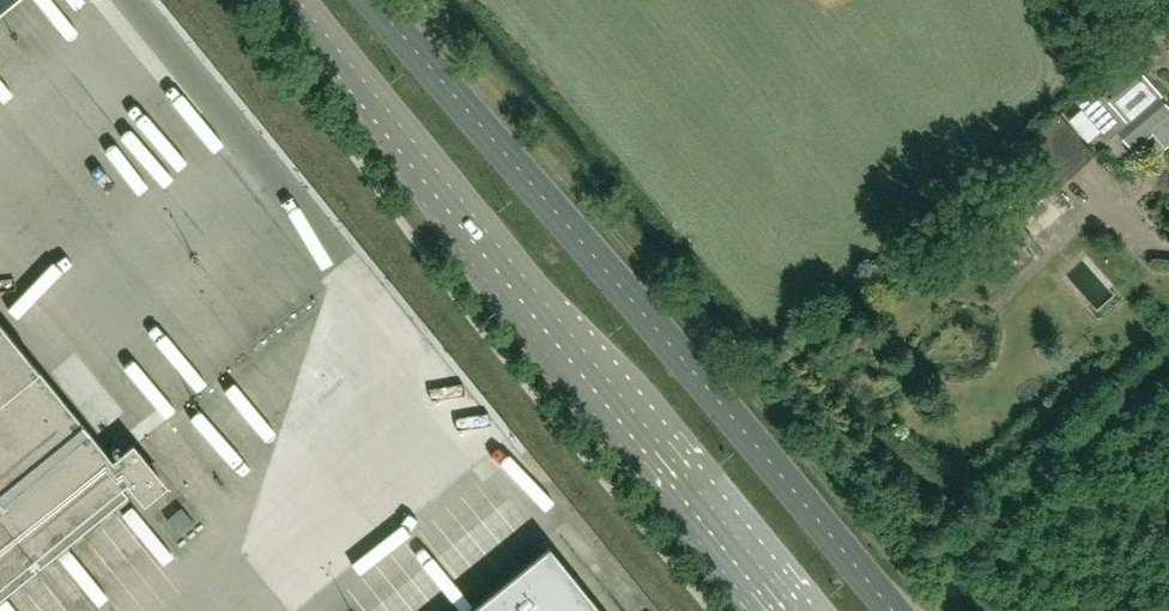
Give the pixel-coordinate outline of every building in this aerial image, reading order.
[(1075,101),(1107,139),(1116,131),(1133,150),(1152,133),(1165,148),(1168,144),(1168,109),(1158,96),(1125,58),(1094,84),(1075,101)] [(1058,116),(1020,150),(1054,188),(1092,154),(1083,144),(1058,116)] [(133,492),(141,502),(162,485),(132,449),(130,446),(112,461),(0,324),(0,600),(133,492)] [(180,506),(166,518),(179,533),(193,521),(180,506)] [(549,547),(470,610),(601,610),(549,547)]
